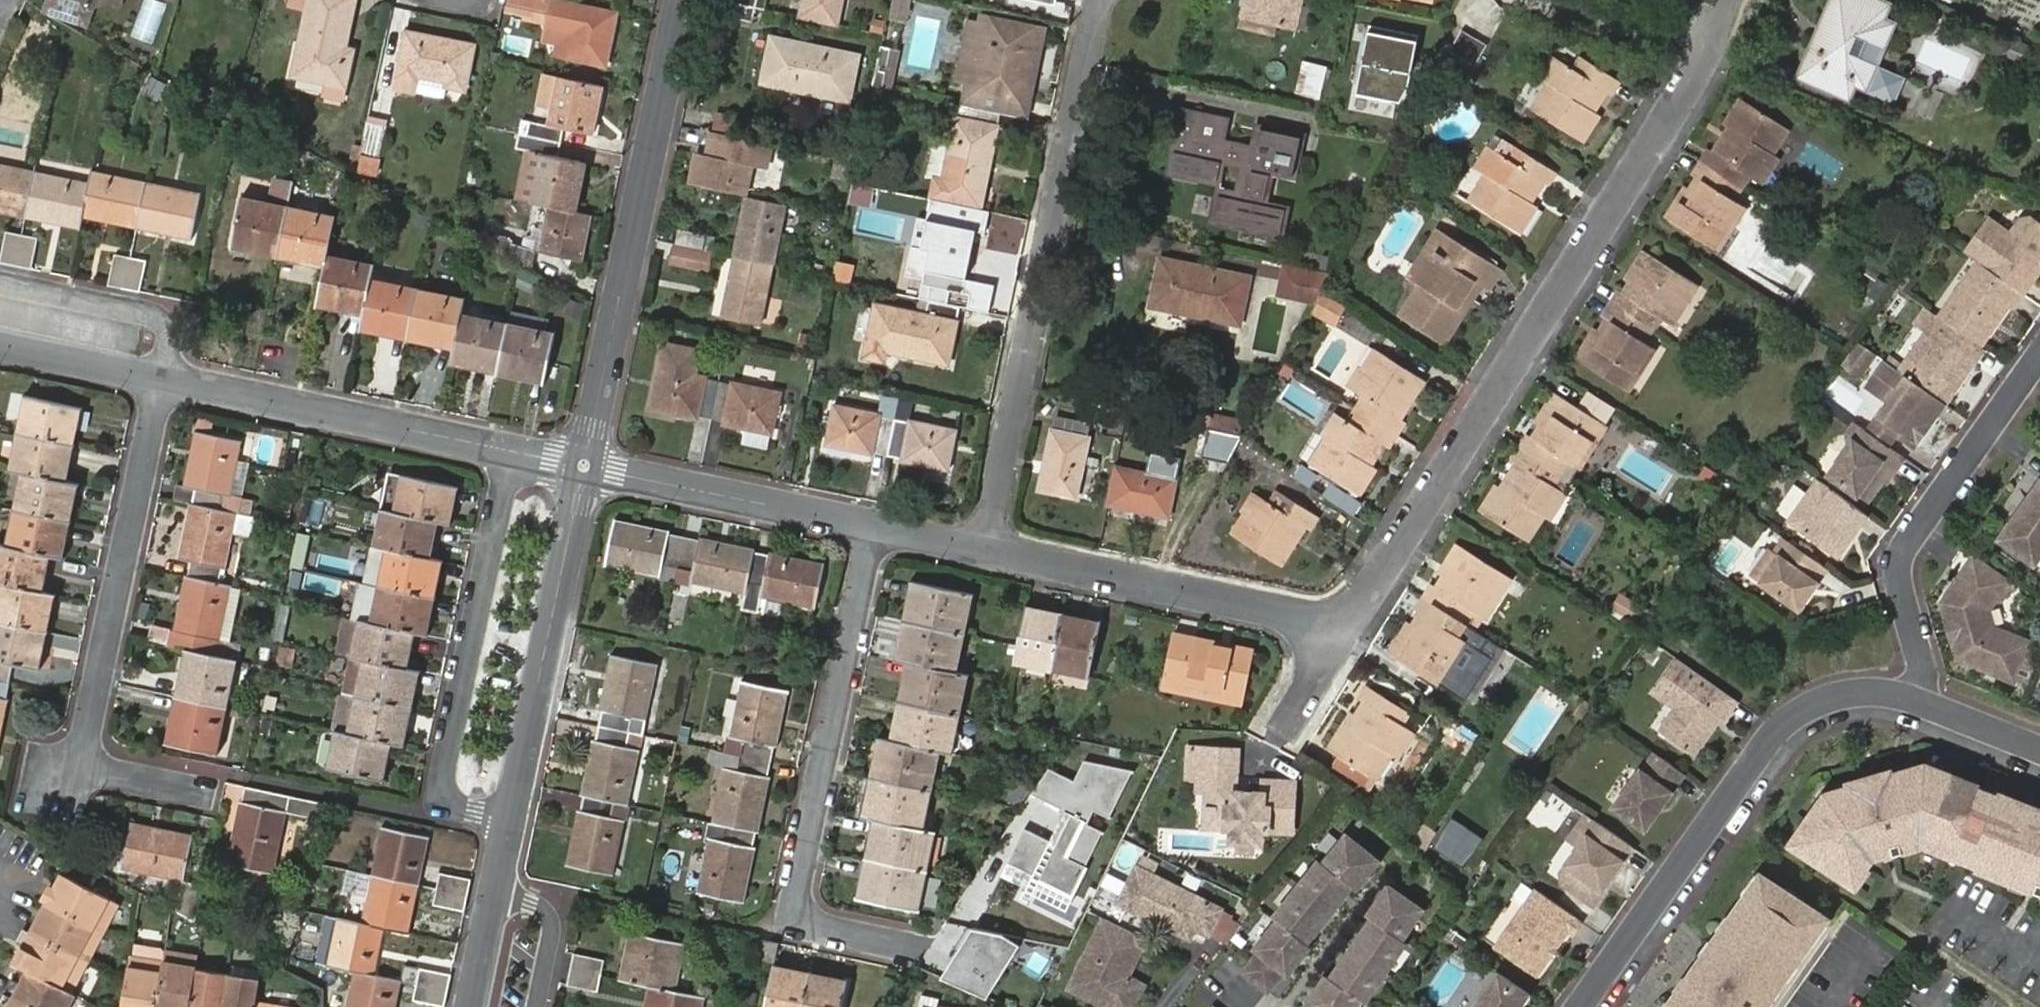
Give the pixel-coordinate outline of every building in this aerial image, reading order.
[(48,9),(86,30),(96,1),(99,0),(51,0),(48,9)] [(344,43),(352,0),(291,0),(290,2),(306,5),(293,69),(329,76),(345,79),(350,55),(342,52),(344,43)] [(509,12),(535,17),(539,1),(535,0),(511,0),(509,12)] [(800,17),(838,25),(843,0),(803,0),(800,17)] [(911,0),(895,0),(891,18),(906,21),(911,0)] [(1242,16),(1269,22),(1269,18),(1280,21),(1279,24),(1297,28),(1302,6),(1303,0),(1245,0),(1242,16)] [(1817,36),(1800,76),(1849,97),(1850,96),(1856,83),(1866,87),(1876,64),(1849,52),(1856,35),(1883,47),(1894,23),(1883,19),(1889,5),(1880,0),(1879,0),(1833,0),(1823,22),(1833,27),(1828,40),(1817,36)] [(549,1),(543,29),(569,35),(565,55),(604,65),(615,15),(549,1)] [(750,23),(753,7),(727,2),(724,18),(750,23)] [(966,105),(976,107),(1000,112),(1025,117),(1031,85),(1027,84),(1028,75),(1033,77),(1043,29),(982,16),(980,23),(969,21),(957,79),(971,82),(966,105)] [(1269,22),(1242,16),(1239,26),(1277,34),(1279,24),(1280,21),(1269,18),(1269,22)] [(1823,22),(1817,36),(1828,40),(1833,27),(1823,22)] [(1371,26),(1356,94),(1401,103),(1409,89),(1420,36),(1371,26)] [(569,35),(543,29),(541,40),(557,43),(555,53),(565,55),(569,35)] [(405,30),(396,73),(414,77),(415,72),(448,80),(446,85),(463,88),(472,45),(405,30)] [(771,36),(761,83),(850,101),(859,55),(771,36)] [(2030,46),(2009,37),(2003,51),(2024,60),(2030,46)] [(352,44),(344,43),(342,52),(350,55),(352,44)] [(892,90),(900,51),(881,47),(873,86),(892,90)] [(1539,77),(1544,81),(1558,58),(1553,55),(1539,77)] [(1558,58),(1544,81),(1550,84),(1534,110),(1583,140),(1599,114),(1588,106),(1593,99),(1598,103),(1606,90),(1610,93),(1619,80),(1582,56),(1574,69),(1558,58)] [(1320,98),(1327,65),(1303,60),(1296,93),(1315,97),(1320,98)] [(144,89),(158,97),(167,82),(152,74),(144,89)] [(552,107),(558,78),(543,75),(537,104),(552,107)] [(345,79),(329,76),(326,90),(342,94),(345,79)] [(600,85),(559,76),(558,78),(552,107),(547,125),(521,119),(519,132),(559,141),(562,128),(589,135),(600,85)] [(1730,127),(1746,102),(1742,99),(1725,124),(1730,127)] [(1710,149),(1701,162),(1742,187),(1749,175),(1761,182),(1778,156),(1772,152),(1788,128),(1746,102),(1730,127),(1735,131),(1728,142),(1723,139),(1715,152),(1710,149)] [(966,105),(959,104),(957,117),(952,141),(944,181),(940,201),(981,209),(985,189),(988,171),(982,170),(984,162),(990,163),(997,127),(1026,133),(1030,118),(1025,117),(1000,112),(966,105)] [(714,129),(738,131),(739,114),(716,112),(714,129)] [(1179,135),(1171,171),(1218,182),(1223,160),(1245,165),(1237,200),(1219,196),(1214,219),(1241,226),(1281,234),(1286,209),(1264,204),(1271,171),(1294,176),(1297,159),(1302,138),(1278,132),(1262,129),(1257,151),(1231,145),(1230,149),(1225,148),(1226,145),(1222,145),(1224,139),(1226,139),(1228,130),(1226,129),(1227,123),(1220,121),(1221,117),(1210,115),(1209,118),(1202,117),(1201,124),(1199,123),(1197,133),(1199,133),(1197,139),(1179,135)] [(384,122),(364,118),(356,154),(376,159),(384,122)] [(1730,127),(1723,139),(1728,142),(1735,131),(1730,127)] [(1794,130),(1779,154),(1788,160),(1804,135),(1794,130)] [(559,141),(519,132),(515,148),(527,150),(542,154),(533,200),(545,204),(573,209),(583,163),(555,157),(559,141)] [(701,185),(723,134),(716,132),(712,154),(699,151),(692,181),(701,185)] [(723,134),(701,185),(746,194),(752,165),(767,168),(772,145),(723,134)] [(1475,169),(1481,172),(1495,149),(1489,146),(1475,169)] [(1495,149),(1481,172),(1486,175),(1470,201),(1519,232),(1536,205),(1530,201),(1525,198),(1530,191),(1534,194),(1542,181),(1547,184),(1555,171),(1519,148),(1511,160),(1495,149)] [(527,150),(516,197),(533,200),(542,154),(527,150)] [(857,163),(836,159),(833,176),(853,179),(857,163)] [(1742,187),(1701,162),(1693,175),(1699,178),(1691,190),(1693,192),(1689,199),(1686,197),(1672,220),(1713,246),(1724,229),(1728,232),(1745,206),(1741,203),(1734,199),(1742,187)] [(35,177),(0,170),(0,209),(5,210),(3,214),(27,220),(35,177)] [(137,227),(146,185),(92,173),(89,188),(83,216),(103,220),(104,214),(114,217),(113,222),(137,227)] [(290,196),(294,181),(276,176),(272,191),(290,196)] [(60,226),(80,230),(83,216),(89,188),(35,177),(27,220),(51,224),(52,219),(61,221),(60,226)] [(199,195),(146,185),(137,227),(161,232),(162,226),(173,229),(172,234),(190,238),(199,195)] [(1693,192),(1691,190),(1685,187),(1666,217),(1672,220),(1686,197),(1689,199),(1693,192)] [(1525,198),(1530,201),(1534,194),(1530,191),(1525,198)] [(742,222),(735,256),(773,264),(786,204),(748,196),(744,214),(750,215),(748,223),(742,222)] [(275,248),(283,208),(235,198),(226,238),(245,243),(244,249),(274,255),(275,248)] [(923,284),(920,298),(930,300),(960,306),(963,292),(964,293),(971,255),(966,254),(967,246),(973,247),(977,228),(986,231),(990,211),(981,209),(940,201),(931,199),(928,218),(936,220),(927,262),(923,284)] [(587,213),(573,209),(545,204),(536,250),(576,260),(587,213)] [(325,256),(333,218),(283,208),(275,248),(294,252),(292,259),(323,265),(325,256)] [(1966,253),(1980,262),(2023,293),(2039,270),(2039,226),(2038,224),(2021,220),(2010,235),(1989,219),(1966,253)] [(162,226),(161,232),(172,234),(173,229),(162,226)] [(1408,278),(1416,283),(1436,250),(1444,255),(1454,238),(1439,229),(1408,278)] [(1718,249),(1728,232),(1724,229),(1713,246),(1718,249)] [(679,239),(677,244),(704,250),(707,235),(682,230),(679,239)] [(23,237),(6,234),(0,263),(0,265),(17,268),(23,237)] [(17,268),(33,272),(39,240),(23,237),(17,268)] [(225,244),(244,249),(245,243),(226,238),(225,244)] [(1436,250),(1416,283),(1420,286),(1400,317),(1443,344),(1463,313),(1464,313),(1455,307),(1464,293),(1472,299),(1481,284),(1488,288),(1501,268),(1486,258),(1454,238),(1444,255),(1436,250)] [(499,255),(508,260),(528,265),(531,248),(501,242),(499,255)] [(704,250),(677,244),(673,258),(701,264),(704,250)] [(274,255),(292,259),(294,252),(275,248),(274,255)] [(1626,280),(1631,283),(1650,254),(1645,251),(1626,280)] [(1620,290),(1611,304),(1652,329),(1659,317),(1671,324),(1697,283),(1650,254),(1631,283),(1625,293),(1620,290)] [(123,290),(130,259),(113,256),(107,287),(123,290)] [(367,280),(370,265),(325,256),(323,265),(316,298),(333,302),(332,307),(360,312),(367,280)] [(773,264),(735,256),(728,290),(734,291),(732,299),(726,298),(723,316),(761,324),(766,299),(773,264)] [(123,290),(141,293),(146,263),(130,259),(123,290)] [(1240,323),(1250,277),(1162,259),(1152,305),(1240,323)] [(2023,293),(1980,262),(1969,279),(1971,285),(1960,300),(1954,301),(1941,318),(1983,348),(2013,305),(2017,306),(2025,294),(2023,293)] [(816,264),(813,273),(827,276),(829,267),(816,264)] [(1322,291),(1332,274),(1285,264),(1284,268),(1282,280),(1281,284),(1279,294),(1316,302),(1322,292),(1322,291)] [(405,331),(413,290),(367,280),(360,312),(358,321),(375,324),(374,331),(403,337),(405,331)] [(460,299),(413,290),(405,331),(422,334),(420,341),(450,347),(457,314),(460,299)] [(1316,302),(1313,309),(1334,322),(1345,305),(1322,291),(1322,292),(1316,302)] [(1455,307),(1464,313),(1472,299),(1464,293),(1455,307)] [(1910,300),(1899,293),(1887,310),(1896,317),(1910,300)] [(315,304),(332,307),(333,302),(316,298),(315,304)] [(766,299),(761,324),(772,326),(777,302),(766,299)] [(957,321),(960,306),(930,300),(927,315),(876,304),(865,357),(885,361),(887,351),(949,364),(958,322),(957,321)] [(1652,329),(1611,304),(1603,317),(1608,320),(1600,333),(1603,335),(1599,341),(1596,339),(1581,362),(1623,388),(1633,372),(1638,375),(1654,348),(1650,345),(1644,341),(1652,329)] [(1941,318),(1928,308),(1918,324),(1929,332),(1901,372),(1947,404),(1986,349),(1983,348),(1941,318)] [(495,365),(504,323),(457,314),(450,347),(448,355),(466,358),(464,366),(493,371),(495,365)] [(1346,329),(1371,344),(1379,331),(1354,316),(1346,329)] [(357,328),(374,331),(375,324),(358,321),(357,328)] [(551,333),(504,323),(495,365),(512,368),(510,375),(541,381),(551,333)] [(1603,335),(1600,333),(1595,330),(1576,359),(1581,362),(1596,339),(1599,341),(1603,335)] [(403,337),(420,341),(422,334),(405,331),(403,337)] [(1876,354),(1858,342),(1848,356),(1842,364),(1860,378),(1876,354)] [(663,347),(659,344),(647,402),(691,412),(692,409),(706,412),(715,379),(703,372),(678,366),(680,358),(663,347)] [(680,358),(697,367),(700,350),(664,344),(663,347),(680,358)] [(1395,433),(1397,435),(1406,421),(1400,418),(1407,407),(1404,404),(1407,398),(1411,400),(1424,379),(1377,349),(1364,371),(1366,373),(1355,390),(1365,397),(1357,409),(1395,433)] [(447,362),(464,366),(466,358),(448,355),(447,362)] [(1901,372),(1888,363),(1871,386),(1892,401),(1879,419),(1900,433),(1913,442),(1921,441),(1932,425),(1931,416),(1927,415),(1930,410),(1938,416),(1947,404),(1901,372)] [(495,365),(493,371),(510,375),(512,368),(495,365)] [(1352,389),(1364,371),(1360,368),(1348,386),(1352,389)] [(1352,389),(1355,390),(1366,373),(1364,371),(1352,389)] [(1627,391),(1638,375),(1633,372),(1623,388),(1627,391)] [(769,427),(772,414),(775,416),(780,392),(734,383),(715,379),(706,412),(721,415),(721,418),(769,427)] [(1536,422),(1542,426),(1544,427),(1548,420),(1546,419),(1560,397),(1555,393),(1536,422)] [(14,394),(6,431),(54,441),(61,443),(64,427),(57,426),(61,404),(14,394)] [(1528,435),(1520,448),(1561,473),(1568,462),(1575,466),(1579,469),(1596,443),(1591,440),(1602,422),(1560,397),(1546,419),(1548,420),(1544,427),(1542,426),(1534,439),(1528,435)] [(57,426),(64,427),(69,405),(61,404),(57,426)] [(873,452),(888,455),(895,418),(880,415),(881,414),(877,413),(834,404),(826,444),(873,453),(873,452)] [(1387,446),(1395,433),(1357,409),(1349,421),(1336,413),(1322,434),(1328,438),(1312,464),(1309,468),(1302,464),(1294,477),(1352,514),(1361,501),(1357,498),(1359,493),(1376,468),(1370,464),(1365,460),(1370,453),(1375,456),(1383,443),(1387,446)] [(1322,434),(1336,413),(1331,409),(1317,431),(1322,434)] [(1931,416),(1932,425),(1938,416),(1930,410),(1927,415),(1931,416)] [(1212,428),(1241,434),(1244,420),(1215,413),(1212,428)] [(1048,473),(1042,472),(1039,490),(1077,498),(1089,437),(1088,436),(1090,423),(1055,416),(1053,429),(1051,429),(1044,463),(1050,465),(1048,473)] [(895,418),(888,455),(902,457),(902,460),(948,469),(956,429),(914,421),(910,420),(910,422),(895,418)] [(1900,433),(1879,419),(1870,432),(1890,447),(1900,433)] [(1591,440),(1596,443),(1606,425),(1602,422),(1591,440)] [(1896,470),(1905,457),(1890,447),(1870,432),(1857,424),(1850,433),(1850,445),(1830,473),(1868,500),(1891,467),(1896,470)] [(1198,441),(1205,442),(1208,430),(1200,428),(1198,441)] [(1240,442),(1245,435),(1241,434),(1212,428),(1208,428),(1208,430),(1205,442),(1202,457),(1230,462),(1240,442)] [(772,446),(773,433),(743,429),(741,442),(772,446)] [(6,431),(0,458),(0,468),(14,470),(53,478),(56,465),(49,464),(54,441),(6,431)] [(1302,464),(1309,468),(1312,464),(1328,438),(1322,434),(1317,431),(1298,461),(1302,464)] [(191,494),(189,508),(229,516),(233,517),(235,502),(222,499),(233,444),(192,436),(188,454),(194,456),(191,465),(187,464),(181,492),(191,494)] [(56,465),(61,443),(54,441),(49,464),(56,465)] [(1561,473),(1520,448),(1512,461),(1517,465),(1509,477),(1514,480),(1507,491),(1502,488),(1486,514),(1527,540),(1543,515),(1549,518),(1565,493),(1553,485),(1561,473)] [(1370,464),(1375,456),(1370,453),(1365,460),(1370,464)] [(1141,458),(1138,471),(1177,479),(1180,467),(1141,458)] [(1117,466),(1109,504),(1143,511),(1144,505),(1152,507),(1151,513),(1170,516),(1177,479),(1138,471),(1117,466)] [(61,519),(64,504),(57,503),(61,480),(53,478),(14,470),(6,508),(53,518),(61,519)] [(392,516),(400,479),(389,477),(381,513),(392,516)] [(1514,480),(1509,477),(1502,488),(1507,491),(1514,480)] [(432,524),(444,526),(447,512),(442,510),(447,488),(400,479),(392,516),(425,523),(432,524)] [(64,504),(68,481),(61,480),(57,503),(64,504)] [(1870,515),(1820,480),(1790,521),(1841,557),(1870,515)] [(2000,539),(2035,563),(2039,556),(2039,482),(2000,539)] [(1480,511),(1486,514),(1502,488),(1496,485),(1480,511)] [(442,510),(447,512),(452,489),(447,488),(442,510)] [(189,508),(191,494),(181,492),(171,490),(168,505),(189,508)] [(1246,513),(1246,514),(1233,534),(1280,564),(1294,543),(1290,541),(1294,534),(1298,537),(1305,525),(1310,529),(1319,516),(1279,490),(1271,502),(1261,497),(1250,515),(1246,513)] [(1242,513),(1246,514),(1246,513),(1250,515),(1261,497),(1255,493),(1242,513)] [(6,508),(0,538),(0,544),(32,551),(38,552),(54,555),(57,541),(49,540),(53,518),(6,508)] [(229,516),(189,508),(185,528),(190,529),(188,540),(183,539),(179,563),(184,564),(181,579),(215,586),(229,516)] [(253,535),(256,515),(239,512),(236,532),(253,535)] [(392,516),(379,513),(371,549),(384,551),(424,559),(427,547),(421,545),(425,523),(392,516)] [(57,541),(61,519),(53,518),(49,540),(57,541)] [(676,565),(682,535),(651,528),(650,534),(636,531),(637,525),(614,520),(605,562),(674,575),(676,565)] [(427,547),(432,524),(425,523),(421,545),(427,547)] [(650,534),(651,528),(637,525),(636,531),(650,534)] [(305,568),(313,533),(300,530),(291,564),(305,568)] [(698,538),(682,535),(676,565),(692,568),(690,578),(744,590),(752,548),(712,540),(711,546),(696,544),(698,538)] [(712,540),(698,538),(696,544),(711,546),(712,540)] [(1829,569),(1787,539),(1778,552),(1772,548),(1752,575),(1800,609),(1811,593),(1808,591),(1814,583),(1817,585),(1829,569)] [(30,590),(33,575),(27,573),(32,551),(0,544),(0,584),(30,590)] [(1440,573),(1445,577),(1463,547),(1458,544),(1440,573)] [(1433,584),(1425,597),(1465,623),(1473,610),(1485,618),(1511,577),(1463,547),(1445,577),(1438,588),(1433,584)] [(752,548),(744,590),(742,597),(759,600),(761,593),(812,603),(821,562),(797,557),(796,562),(783,559),(783,554),(752,548)] [(33,575),(38,552),(32,551),(27,573),(33,575)] [(429,600),(432,585),(427,583),(432,561),(424,559),(384,551),(377,589),(424,599),(429,600)] [(1975,560),(1963,577),(1970,582),(1982,565),(1975,560)] [(432,585),(438,562),(432,561),(427,583),(432,585)] [(1963,577),(1944,603),(1960,659),(2016,682),(2030,643),(1995,628),(1987,610),(1994,601),(2000,600),(2011,585),(1982,565),(1970,582),(1963,577)] [(228,589),(215,586),(181,579),(177,599),(183,599),(181,610),(175,609),(171,633),(183,636),(180,653),(185,653),(229,662),(232,662),(236,646),(217,642),(228,589)] [(918,582),(913,596),(917,598),(912,622),(958,631),(961,614),(967,616),(972,593),(918,582)] [(32,629),(38,629),(41,615),(35,614),(39,592),(30,590),(0,584),(0,622),(32,629)] [(424,599),(377,589),(371,626),(404,633),(409,634),(421,637),(424,623),(419,623),(424,599)] [(41,615),(46,594),(39,592),(35,614),(41,615)] [(1612,608),(1630,621),(1640,606),(1622,594),(1612,608)] [(913,596),(910,603),(906,620),(912,622),(917,598),(913,596)] [(1465,623),(1425,597),(1417,610),(1422,614),(1414,626),(1417,628),(1412,634),(1410,633),(1396,656),(1437,682),(1448,665),(1452,668),(1469,641),(1464,639),(1458,635),(1465,623)] [(424,623),(429,600),(424,599),(419,623),(424,623)] [(1026,607),(1025,612),(1048,616),(1049,613),(1026,607)] [(1015,661),(1052,668),(1063,620),(1064,615),(1049,613),(1048,616),(1025,612),(1019,644),(1015,661)] [(964,633),(967,616),(961,614),(958,631),(964,633)] [(1085,620),(1064,615),(1063,620),(1084,624),(1085,620)] [(912,622),(906,620),(901,644),(907,645),(912,622)] [(1052,668),(1089,676),(1100,623),(1085,620),(1084,624),(1063,620),(1052,668)] [(0,622),(0,677),(3,661),(30,667),(33,653),(27,651),(32,629),(0,622)] [(148,639),(168,643),(172,626),(151,622),(148,639)] [(958,631),(912,622),(907,645),(901,644),(897,660),(909,662),(950,671),(953,653),(959,655),(964,633),(958,631)] [(404,633),(371,626),(356,623),(349,659),(363,662),(401,670),(404,658),(398,657),(404,633)] [(1417,628),(1414,626),(1408,623),(1390,652),(1396,656),(1410,633),(1412,634),(1417,628)] [(33,653),(38,629),(32,629),(27,651),(33,653)] [(404,658),(409,634),(404,633),(398,657),(404,658)] [(1225,689),(1245,693),(1254,652),(1233,648),(1232,650),(1214,646),(1215,644),(1173,635),(1164,677),(1204,685),(1225,689)] [(171,698),(219,707),(229,662),(185,653),(181,672),(176,671),(171,698)] [(180,653),(176,671),(181,672),(185,653),(180,653)] [(953,653),(950,671),(955,672),(959,655),(953,653)] [(598,725),(630,731),(641,733),(656,663),(612,655),(608,674),(614,675),(611,686),(606,685),(598,725)] [(1739,701),(1679,658),(1656,689),(1678,705),(1686,711),(1669,735),(1696,752),(1723,714),(1727,717),(1739,701)] [(363,662),(349,659),(341,696),(355,699),(401,709),(406,710),(409,695),(404,694),(409,672),(401,670),(363,662)] [(950,671),(909,662),(906,677),(912,679),(907,703),(952,712),(956,695),(962,696),(967,674),(955,672),(950,671)] [(1442,685),(1452,668),(1448,665),(1437,682),(1442,685)] [(409,695),(415,673),(409,672),(404,694),(409,695)] [(608,674),(606,685),(611,686),(614,675),(608,674)] [(906,677),(901,702),(907,703),(912,679),(906,677)] [(1243,705),(1245,693),(1225,689),(1204,685),(1164,677),(1161,688),(1243,705)] [(742,738),(739,752),(769,758),(776,725),(770,724),(772,713),(777,715),(783,690),(740,681),(729,735),(742,738)] [(1350,727),(1334,752),(1372,776),(1376,779),(1392,754),(1398,758),(1414,731),(1402,723),(1409,711),(1368,686),(1360,699),(1366,702),(1358,716),(1363,719),(1355,730),(1350,727)] [(956,695),(952,712),(959,714),(962,696),(956,695)] [(210,756),(219,707),(171,698),(165,728),(170,729),(166,747),(210,756)] [(399,744),(402,731),(396,731),(401,709),(355,699),(348,735),(380,741),(387,742),(399,744)] [(907,703),(901,702),(898,717),(904,718),(899,742),(939,750),(945,751),(948,734),(954,735),(959,714),(952,712),(907,703)] [(1661,729),(1669,735),(1686,711),(1678,705),(1661,729)] [(402,731),(406,710),(401,709),(396,731),(402,731)] [(1363,719),(1358,716),(1350,727),(1355,730),(1363,719)] [(904,718),(898,717),(893,741),(899,742),(904,718)] [(1329,749),(1334,752),(1350,727),(1345,724),(1329,749)] [(616,804),(626,806),(638,749),(626,746),(630,731),(598,725),(589,768),(595,769),(593,779),(586,779),(583,797),(616,804)] [(170,729),(165,728),(161,746),(166,747),(170,729)] [(380,741),(348,735),(333,732),(326,768),(379,779),(382,763),(376,763),(380,741)] [(948,752),(950,753),(954,735),(948,734),(945,751),(948,752)] [(879,779),(931,790),(934,775),(939,750),(899,742),(893,741),(881,738),(878,754),(884,755),(879,779)] [(382,763),(387,742),(380,741),(376,763),(382,763)] [(1217,810),(1216,828),(1233,829),(1232,842),(1238,843),(1253,844),(1262,845),(1263,831),(1293,833),(1296,787),(1265,785),(1264,797),(1236,795),(1239,751),(1236,750),(1191,748),(1189,778),(1200,779),(1199,790),(1207,791),(1206,810),(1217,810)] [(939,750),(934,775),(943,777),(948,752),(945,751),(939,750)] [(712,823),(754,831),(760,803),(754,803),(757,792),(762,793),(769,758),(739,752),(735,768),(723,766),(712,823)] [(1681,771),(1655,752),(1645,767),(1642,764),(1613,805),(1649,829),(1676,790),(1671,786),(1681,771)] [(878,754),(873,777),(879,779),(884,755),(878,754)] [(1339,756),(1331,768),(1362,788),(1372,776),(1339,756)] [(1074,780),(1048,768),(1030,796),(1064,811),(1049,840),(1025,826),(1001,875),(1026,888),(1031,874),(1073,894),(1103,831),(1086,823),(1093,809),(1111,817),(1134,770),(1083,759),(1074,780)] [(1791,844),(1856,887),(1873,860),(1921,847),(2039,896),(2039,809),(1925,762),(1825,793),(1791,844)] [(589,768),(586,779),(593,779),(595,769),(589,768)] [(1671,786),(1676,790),(1687,775),(1681,771),(1671,786)] [(1018,806),(1030,780),(1020,775),(1007,800),(1018,806)] [(876,794),(871,818),(876,819),(917,828),(920,810),(926,812),(931,790),(879,779),(873,777),(870,793),(876,794)] [(1033,781),(1030,780),(1018,806),(1020,807),(1033,781)] [(313,802),(236,787),(229,823),(235,824),(232,834),(227,832),(220,867),(259,875),(272,813),(309,820),(313,802)] [(870,793),(865,816),(871,818),(876,794),(870,793)] [(616,804),(583,797),(575,833),(582,833),(579,843),(573,842),(568,867),(612,876),(623,822),(612,819),(616,804)] [(920,810),(917,828),(922,829),(926,812),(920,810)] [(1205,827),(1216,828),(1217,810),(1206,810),(1205,827)] [(1635,848),(1589,815),(1581,826),(1591,833),(1581,847),(1563,872),(1564,884),(1595,905),(1635,848)] [(879,835),(874,859),(920,869),(924,851),(930,852),(934,831),(922,829),(917,828),(876,819),(873,834),(879,835)] [(746,872),(754,831),(712,823),(708,822),(704,839),(708,840),(698,893),(740,902),(744,882),(738,881),(741,871),(746,872)] [(176,878),(171,908),(172,909),(191,919),(198,879),(178,875),(185,837),(153,830),(152,835),(141,833),(141,828),(121,823),(114,865),(176,878)] [(1464,835),(1447,824),(1432,845),(1449,857),(1464,835)] [(1424,852),(1437,831),(1426,825),(1415,843),(1424,852)] [(376,826),(365,875),(408,883),(411,864),(406,863),(409,848),(414,850),(418,834),(376,826)] [(1591,833),(1581,826),(1571,840),(1581,847),(1591,833)] [(582,833),(575,833),(573,842),(579,843),(582,833)] [(873,834),(868,858),(874,859),(879,835),(873,834)] [(1377,859),(1347,835),(1324,863),(1351,884),(1355,887),(1377,859)] [(1545,870),(1557,878),(1579,847),(1567,839),(1545,870)] [(406,863),(411,864),(414,850),(409,848),(406,863)] [(924,851),(920,869),(926,870),(930,852),(924,851)] [(874,859),(868,858),(865,873),(871,874),(866,899),(912,908),(916,890),(922,891),(926,870),(920,869),(874,859)] [(1324,863),(1320,860),(1297,889),(1328,913),(1351,884),(1324,863)] [(1138,887),(1128,907),(1190,937),(1196,927),(1209,934),(1228,943),(1242,924),(1231,919),(1233,914),(1222,909),(1137,866),(1129,883),(1138,887)] [(738,881),(744,882),(746,872),(741,871),(738,881)] [(461,894),(464,879),(431,872),(429,888),(461,894)] [(118,902),(67,876),(62,873),(54,889),(59,891),(51,905),(103,932),(118,902)] [(871,874),(865,873),(860,897),(866,899),(871,874)] [(408,883),(365,875),(355,921),(375,925),(399,930),(401,916),(396,915),(399,902),(404,903),(408,883)] [(1827,919),(1761,876),(1668,1006),(1764,1006),(1827,919)] [(961,883),(971,886),(975,880),(963,877),(961,883)] [(1582,921),(1535,887),(1533,890),(1521,881),(1514,892),(1514,896),(1524,903),(1492,949),(1533,978),(1567,930),(1573,934),(1582,921)] [(1119,902),(1128,907),(1138,887),(1129,883),(1119,902)] [(458,910),(461,894),(429,888),(425,904),(458,910)] [(1391,888),(1370,918),(1374,920),(1400,938),(1421,909),(1391,888)] [(59,891),(54,889),(47,902),(51,905),(59,891)] [(1328,913),(1297,889),(1274,917),(1278,920),(1305,941),(1328,913)] [(918,909),(922,891),(916,890),(912,908),(918,909)] [(51,905),(47,902),(38,919),(43,922),(51,905)] [(401,916),(404,903),(399,902),(396,915),(401,916)] [(87,962),(103,932),(51,905),(43,922),(38,919),(31,933),(87,962)] [(355,921),(331,916),(322,964),(350,970),(365,973),(369,953),(363,952),(366,939),(372,940),(375,925),(355,921)] [(1104,917),(1074,978),(1114,998),(1110,1006),(1132,1006),(1143,984),(1126,976),(1146,938),(1104,917)] [(1305,941),(1278,920),(1255,948),(1259,952),(1271,962),(1284,972),(1286,973),(1309,944),(1305,941)] [(1374,920),(1353,950),(1386,973),(1407,943),(1403,940),(1374,920)] [(1023,937),(969,925),(956,948),(966,953),(962,962),(967,965),(957,984),(986,996),(1023,937)] [(1448,925),(1443,932),(1463,947),(1468,939),(1448,925)] [(87,962),(31,933),(22,929),(15,942),(24,947),(28,949),(22,964),(30,969),(72,991),(87,962)] [(624,962),(621,979),(651,985),(673,990),(683,944),(635,934),(632,944),(628,943),(626,953),(630,954),(628,963),(624,962)] [(369,953),(372,940),(366,939),(363,952),(369,953)] [(760,939),(756,958),(775,962),(779,943),(760,939)] [(28,949),(24,947),(16,961),(22,964),(28,949)] [(957,984),(967,965),(962,962),(966,953),(956,948),(938,975),(957,984)] [(572,969),(602,975),(606,957),(576,950),(575,952),(572,969)] [(1353,950),(1332,979),(1361,1000),(1365,1002),(1386,973),(1353,950)] [(157,1006),(190,1006),(196,967),(198,957),(165,952),(164,963),(157,1006)] [(1271,962),(1259,952),(1243,971),(1256,982),(1271,962)] [(164,963),(130,957),(126,983),(123,1006),(157,1006),(164,963)] [(1284,972),(1271,962),(1256,982),(1268,991),(1284,972)] [(774,966),(773,970),(796,976),(797,970),(774,966)] [(228,972),(196,967),(190,1006),(222,1006),(228,972)] [(442,989),(445,975),(413,968),(410,983),(442,989)] [(30,969),(22,984),(13,980),(6,993),(32,1006),(69,1006),(76,993),(72,991),(30,969)] [(572,969),(568,986),(599,993),(602,975),(572,969)] [(393,979),(365,973),(350,970),(341,1006),(381,1006),(383,997),(389,999),(393,979)] [(848,981),(833,978),(831,983),(809,978),(810,972),(797,970),(796,976),(773,970),(765,1006),(842,1006),(848,981)] [(222,1006),(256,1006),(256,1003),(260,977),(228,972),(222,1006)] [(833,978),(820,976),(810,972),(809,978),(831,983),(833,978)] [(1499,972),(1474,1006),(1523,1006),(1531,995),(1499,972)] [(1307,1006),(1309,1006),(1356,1006),(1361,1000),(1332,979),(1328,976),(1307,1006)] [(1114,998),(1074,978),(1069,987),(1110,1006),(1114,998)] [(439,1006),(442,989),(410,983),(406,999),(439,1006)] [(702,996),(673,990),(651,985),(648,1002),(652,1002),(651,1006),(699,1006),(702,996)] [(6,993),(0,1005),(0,1006),(32,1006),(6,993)] [(941,999),(922,995),(920,1004),(926,1006),(930,1006),(940,1006),(941,999)] [(389,999),(383,997),(381,1006),(388,1006),(389,999)]
